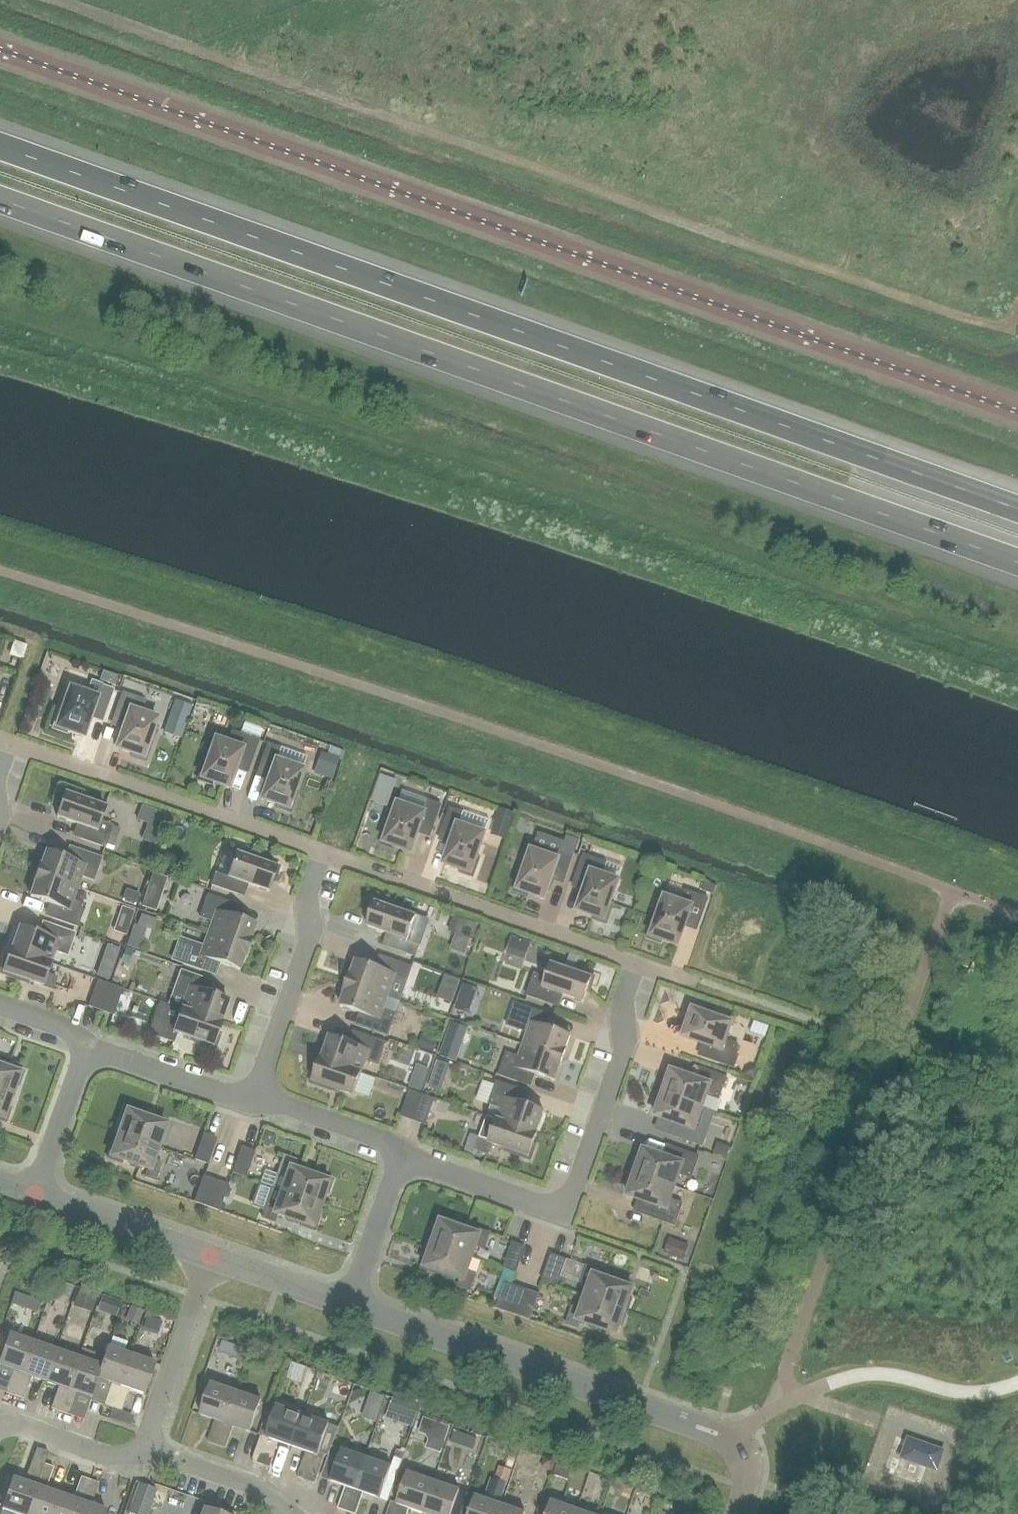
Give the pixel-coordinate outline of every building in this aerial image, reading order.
[(14,642),(9,656),(22,661),(27,647),(14,642)] [(103,673),(100,681),(114,685),(117,677),(103,673)] [(105,715),(114,690),(92,683),(89,691),(85,690),(83,693),(70,689),(62,711),(60,710),(52,730),(67,735),(68,732),(84,737),(93,711),(105,715)] [(123,693),(114,719),(126,723),(117,749),(132,755),(131,758),(146,763),(153,743),(150,742),(158,720),(145,715),(145,701),(135,698),(123,693)] [(171,713),(164,732),(181,738),(187,719),(191,707),(190,706),(175,701),(171,713)] [(197,781),(212,786),(213,783),(229,788),(238,762),(250,766),(258,741),(233,732),(228,744),(215,740),(207,762),(205,761),(197,781)] [(280,749),(268,745),(259,770),(271,774),(261,800),(277,806),(276,809),(291,814),(298,794),(295,793),(302,771),(276,761),(280,749)] [(327,755),(320,776),(332,780),(339,759),(327,755)] [(402,782),(381,774),(376,788),(386,791),(387,789),(398,793),(402,782)] [(105,848),(113,826),(101,822),(106,808),(80,799),(81,797),(64,791),(58,807),(60,808),(57,818),(84,827),(80,839),(105,848)] [(411,853),(421,827),(432,831),(441,805),(429,801),(425,814),(398,804),(390,826),(387,825),(380,845),(394,850),(395,847),(411,853)] [(473,878),(480,858),(477,857),(485,835),(458,825),(463,813),(451,809),(442,834),(453,838),(444,864),(460,870),(459,873),(473,878)] [(512,821),(499,816),(491,836),(505,841),(512,821)] [(148,824),(143,837),(156,841),(161,829),(148,824)] [(537,834),(531,851),(558,860),(562,848),(574,852),(578,842),(566,838),(564,844),(537,834)] [(514,892),(528,897),(529,894),(545,899),(554,873),(566,877),(574,852),(562,848),(558,860),(531,851),(524,873),(521,872),(514,892)] [(94,881),(102,858),(77,850),(72,861),(46,852),(41,866),(40,866),(37,874),(77,888),(82,876),(94,881)] [(224,850),(216,873),(228,877),(236,854),(224,850)] [(216,873),(212,885),(237,894),(241,882),(268,892),(272,882),(274,883),(280,867),(262,861),(261,863),(236,854),(228,877),(216,873)] [(607,925),(614,905),(611,904),(618,881),(601,875),(605,863),(584,856),(575,881),(587,885),(577,911),(594,917),(592,920),(607,925)] [(73,901),(77,888),(37,874),(34,883),(36,883),(31,897),(57,907),(53,918),(78,927),(85,905),(73,901)] [(152,874),(148,885),(163,890),(167,879),(152,874)] [(705,883),(702,892),(714,896),(717,887),(705,883)] [(126,890),(122,901),(136,906),(140,895),(126,890)] [(699,924),(708,899),(686,891),(682,904),(665,898),(657,920),(654,919),(647,939),(661,944),(662,941),(678,946),(687,920),(699,924)] [(213,922),(208,934),(248,948),(251,940),(250,940),(255,925),(229,916),(233,904),(208,896),(200,918),(213,922)] [(371,917),(367,927),(395,936),(390,948),(416,957),(423,935),(428,922),(416,917),(391,909),(391,906),(374,900),(368,916),(371,917)] [(121,907),(119,916),(132,920),(135,912),(121,907)] [(474,940),(480,925),(455,916),(450,932),(474,940)] [(202,921),(200,928),(207,931),(209,923),(202,921)] [(67,956),(75,934),(50,925),(46,937),(20,928),(12,950),(11,949),(11,950),(51,964),(51,963),(55,952),(67,956)] [(134,925),(126,946),(138,951),(146,929),(134,925)] [(248,948),(208,934),(204,947),(191,942),(184,964),(209,973),(213,961),(239,971),(244,956),(245,957),(248,948)] [(512,937),(507,954),(522,959),(527,942),(512,937)] [(126,949),(121,962),(129,965),(133,952),(126,949)] [(51,964),(11,950),(7,959),(5,958),(0,972),(0,974),(21,982),(22,979),(53,990),(57,978),(47,975),(51,964)] [(347,983),(388,997),(395,975),(408,980),(412,967),(387,959),(383,970),(356,961),(352,975),(350,975),(347,983)] [(527,996),(552,1005),(556,993),(584,1002),(587,992),(590,993),(595,977),(577,971),(577,974),(551,965),(547,978),(535,974),(527,996)] [(99,970),(96,977),(109,981),(111,974),(99,970)] [(180,1010),(222,1024),(221,1023),(228,1001),(202,992),(206,980),(181,971),(169,1006),(180,1010)] [(444,977),(441,986),(456,991),(459,982),(444,977)] [(101,1011),(110,986),(98,982),(89,1007),(101,1011)] [(383,1010),(388,997),(347,983),(344,992),(346,992),(341,1006),(367,1016),(363,1027),(388,1036),(396,1014),(383,1010)] [(463,984),(460,994),(476,999),(479,989),(463,984)] [(110,986),(101,1011),(113,1015),(122,990),(110,986)] [(160,1003),(156,1016),(167,1020),(175,1023),(180,1010),(169,1006),(160,1003)] [(548,1015),(523,1006),(514,1003),(507,1025),(528,1033),(523,1045),(564,1059),(567,1051),(565,1050),(570,1036),(544,1027),(548,1015)] [(689,1021),(683,1037),(709,1046),(705,1058),(734,1068),(738,1056),(735,1055),(738,1045),(726,1041),(732,1024),(710,1016),(711,1013),(691,1006),(686,1020),(689,1021)] [(218,1033),(222,1024),(180,1010),(175,1023),(167,1020),(161,1038),(173,1042),(176,1034),(195,1040),(194,1043),(215,1050),(221,1034),(218,1033)] [(451,1022),(445,1040),(462,1046),(468,1029),(451,1022)] [(321,1059),(362,1073),(361,1072),(366,1061),(378,1065),(385,1043),(360,1034),(356,1046),(330,1037),(322,1059),(321,1058),(321,1059)] [(424,1036),(421,1048),(433,1052),(437,1041),(424,1036)] [(561,1068),(564,1059),(523,1045),(519,1058),(507,1053),(499,1075),(524,1084),(528,1072),(555,1081),(560,1067),(561,1068)] [(354,1096),(362,1073),(321,1059),(318,1068),(315,1067),(310,1083),(331,1091),(332,1088),(354,1096)] [(437,1061),(432,1078),(443,1082),(449,1064),(437,1061)] [(746,1068),(743,1076),(755,1079),(758,1069),(751,1066),(746,1068)] [(12,1097),(16,1085),(19,1086),(24,1072),(10,1067),(9,1070),(0,1067),(0,1092),(12,1097)] [(660,1093),(702,1108),(707,1095),(719,1100),(727,1078),(702,1069),(697,1081),(671,1071),(668,1080),(665,1079),(660,1093)] [(411,1079),(408,1088),(420,1092),(423,1084),(411,1079)] [(485,1080),(480,1099),(489,1102),(495,1083),(485,1080)] [(495,1086),(489,1104),(490,1104),(501,1108),(497,1120),(536,1134),(544,1112),(518,1103),(522,1091),(497,1082),(495,1086)] [(414,1121),(422,1096),(410,1091),(401,1117),(414,1121)] [(12,1097),(0,1092),(0,1121),(6,1123),(11,1109),(8,1108),(12,1097)] [(695,1130),(702,1108),(660,1093),(655,1107),(658,1108),(655,1117),(682,1126),(678,1138),(703,1146),(707,1134),(695,1130)] [(422,1096),(414,1121),(425,1125),(434,1100),(422,1096)] [(119,1134),(158,1148),(166,1125),(139,1115),(140,1112),(125,1107),(120,1122),(123,1123),(119,1134)] [(487,1116),(475,1151),(489,1156),(493,1145),(510,1151),(509,1153),(531,1161),(537,1145),(534,1144),(538,1134),(536,1134),(497,1120),(487,1116)] [(265,1132),(262,1143),(273,1146),(276,1135),(265,1132)] [(158,1148),(119,1134),(115,1146),(112,1145),(107,1159),(122,1164),(123,1161),(147,1169),(145,1177),(157,1181),(163,1164),(154,1161),(158,1148)] [(208,1164),(216,1139),(204,1135),(195,1160),(208,1164)] [(718,1143),(714,1154),(727,1159),(731,1147),(718,1143)] [(245,1177),(254,1152),(242,1148),(233,1173),(245,1177)] [(633,1172),(675,1187),(679,1174),(691,1179),(699,1157),(674,1148),(670,1160),(644,1151),(641,1159),(638,1158),(633,1172)] [(317,1178),(293,1170),(296,1162),(284,1158),(277,1175),(286,1178),(282,1191),(321,1205),(325,1193),(328,1194),(333,1180),(319,1175),(317,1178)] [(670,1199),(675,1187),(633,1172),(628,1186),(631,1187),(628,1196),(654,1205),(650,1217),(675,1226),(683,1204),(670,1199)] [(207,1207),(216,1181),(204,1177),(195,1203),(207,1207)] [(216,1181),(207,1207),(219,1211),(228,1186),(216,1181)] [(273,1188),(262,1219),(275,1224),(278,1215),(274,1214),(282,1191),(273,1188)] [(317,1216),(321,1205),(282,1191),(274,1214),(278,1215),(301,1223),(300,1226),(315,1231),(320,1217),(317,1216)] [(476,1234),(452,1226),(453,1223),(439,1218),(434,1232),(437,1233),(433,1244),(472,1258),(476,1247),(485,1250),(490,1234),(478,1229),(476,1234)] [(689,1246),(669,1239),(664,1254),(684,1261),(689,1246)] [(516,1273),(525,1248),(513,1243),(504,1269),(516,1273)] [(472,1258),(433,1244),(429,1256),(426,1255),(421,1269),(435,1274),(436,1271),(460,1279),(458,1287),(470,1292),(476,1274),(467,1271),(472,1258)] [(557,1286),(566,1260),(552,1255),(542,1280),(557,1286)] [(628,1312),(633,1298),(630,1297),(633,1289),(597,1276),(599,1271),(586,1266),(580,1284),(589,1287),(586,1298),(628,1312)] [(53,1281),(50,1291),(60,1294),(63,1284),(64,1283),(54,1279),(53,1281)] [(504,1283),(495,1309),(504,1312),(516,1316),(525,1290),(513,1286),(504,1283)] [(79,1290),(75,1302),(93,1309),(97,1296),(79,1290)] [(525,1290),(516,1316),(530,1321),(539,1295),(525,1290)] [(15,1292),(10,1306),(21,1310),(25,1296),(15,1292)] [(102,1298),(98,1311),(116,1317),(121,1304),(102,1298)] [(623,1327),(628,1312),(586,1298),(581,1311),(572,1307),(566,1325),(579,1329),(581,1322),(617,1334),(620,1325),(623,1327)] [(130,1306),(125,1321),(138,1326),(143,1311),(130,1306)] [(145,1319),(142,1332),(149,1334),(153,1322),(145,1319)] [(34,1342),(11,1334),(0,1366),(0,1367),(14,1372),(6,1394),(15,1397),(34,1342)] [(45,1383),(57,1350),(34,1342),(15,1397),(24,1400),(31,1378),(45,1383)] [(111,1410),(131,1355),(108,1347),(101,1366),(102,1366),(96,1380),(97,1380),(110,1385),(102,1407),(111,1410)] [(233,1349),(230,1356),(241,1359),(243,1353),(233,1349)] [(60,1413),(79,1358),(57,1350),(45,1383),(59,1388),(51,1410),(60,1413)] [(143,1396),(151,1374),(154,1363),(131,1355),(111,1410),(120,1413),(127,1391),(143,1396)] [(102,1366),(101,1366),(79,1358),(60,1413),(69,1416),(77,1394),(90,1399),(97,1380),(96,1380),(102,1366)] [(217,1444),(236,1390),(213,1382),(201,1415),(216,1420),(208,1441),(217,1444)] [(227,1447),(234,1426),(251,1432),(262,1400),(236,1390),(217,1444),(227,1447)] [(360,1390),(354,1393),(357,1400),(364,1396),(360,1390)] [(370,1397),(366,1408),(380,1412),(383,1402),(370,1397)] [(393,1398),(391,1404),(402,1408),(404,1402),(393,1398)] [(420,1408),(404,1402),(402,1408),(418,1414),(420,1408)] [(262,1434),(252,1460),(270,1466),(279,1442),(293,1447),(305,1414),(279,1405),(273,1403),(262,1434)] [(391,1404),(386,1419),(397,1423),(402,1408),(391,1404)] [(305,1414),(293,1447),(306,1451),(298,1476),(315,1482),(325,1456),(329,1454),(339,1426),(330,1423),(305,1414)] [(430,1444),(443,1449),(452,1426),(427,1416),(422,1430),(434,1435),(430,1444)] [(455,1431),(451,1442),(459,1445),(463,1434),(455,1431)] [(944,1454),(910,1443),(904,1460),(937,1472),(944,1454)] [(347,1511),(366,1456),(342,1448),(331,1480),(346,1486),(338,1508),(347,1511)] [(36,1462),(28,1484),(13,1479),(2,1511),(11,1513),(28,1513),(45,1465),(49,1453),(40,1450),(36,1462)] [(397,1451),(394,1458),(403,1461),(405,1454),(397,1451)] [(363,1492),(380,1498),(392,1465),(366,1456),(347,1511),(355,1513),(363,1492)] [(510,1457),(506,1469),(512,1471),(517,1459),(510,1457)] [(392,1465),(380,1498),(388,1501),(403,1461),(394,1458),(392,1465)] [(558,1462),(554,1474),(569,1478),(572,1467),(558,1462)] [(60,1495),(47,1491),(54,1468),(45,1465),(28,1513),(53,1513),(60,1495)] [(502,1467),(497,1482),(507,1485),(508,1485),(512,1471),(506,1469),(502,1467)] [(434,1480),(408,1471),(397,1503),(391,1501),(387,1513),(403,1513),(406,1506),(423,1512),(434,1480)] [(90,1481),(81,1478),(74,1500),(60,1495),(53,1513),(78,1513),(90,1481)] [(459,1489),(434,1480),(423,1512),(428,1513),(451,1513),(459,1489)] [(493,1480),(487,1498),(501,1504),(508,1485),(507,1485),(497,1482),(493,1480)] [(106,1511),(92,1506),(99,1484),(90,1481),(78,1513),(105,1513),(106,1511)] [(158,1490),(139,1483),(128,1513),(130,1513),(150,1513),(158,1490)] [(469,1513),(498,1513),(501,1504),(487,1498),(476,1495),(469,1513)] [(577,1509),(551,1500),(547,1513),(575,1513),(577,1509)] [(498,1513),(524,1513),(525,1512),(501,1504),(498,1513)]
